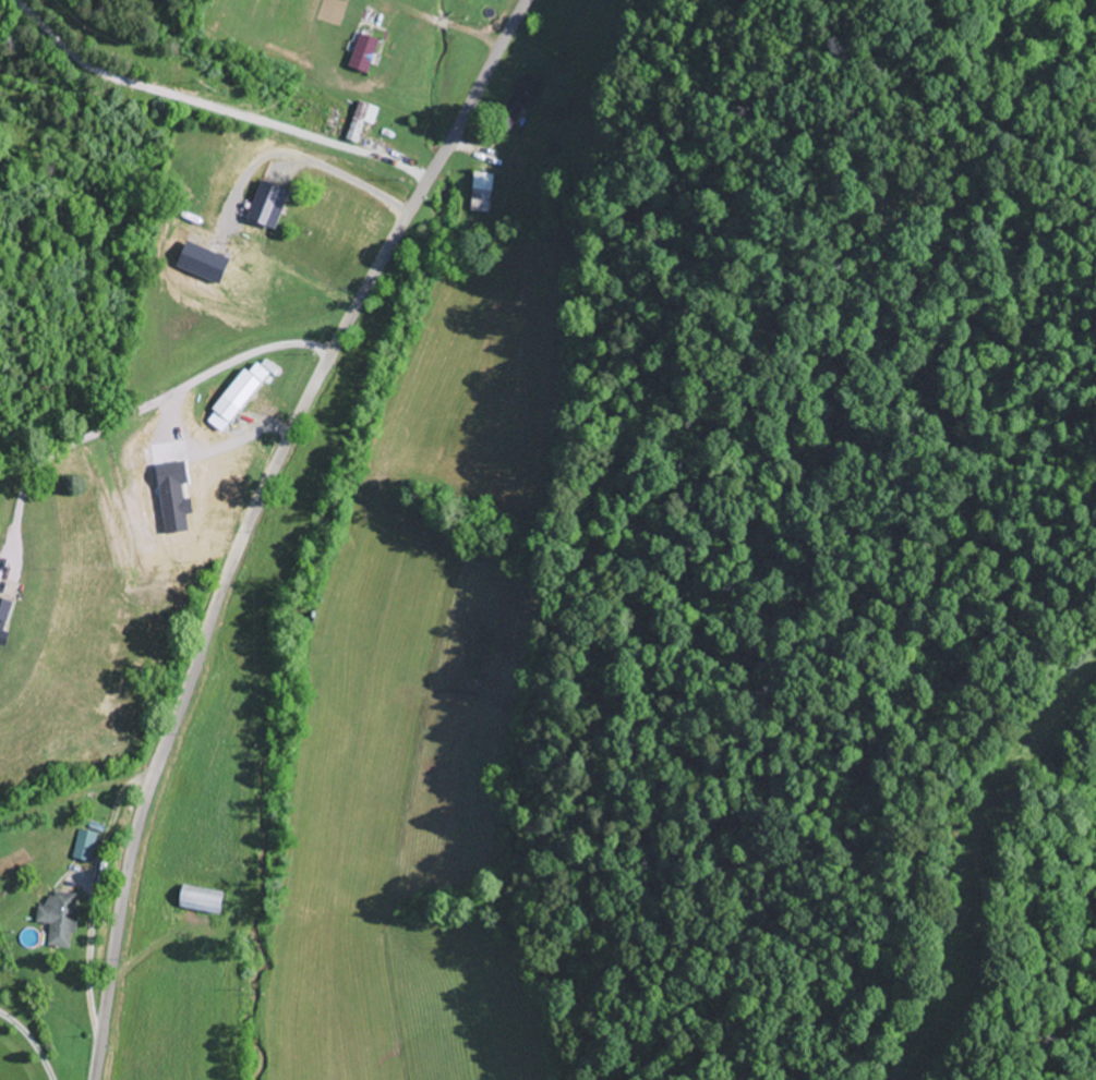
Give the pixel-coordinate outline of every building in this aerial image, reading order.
[(353,67),(373,73),(384,39),(363,33),(353,67)] [(285,119),(344,137),(344,139),(360,144),(367,122),(376,125),(382,108),(359,101),(355,116),(292,97),(285,119)] [(494,174),(475,172),(471,210),(490,212),(494,174)] [(292,196),(274,188),(257,228),(270,233),(280,211),(285,213),(292,196)] [(266,382),(246,367),(214,409),(218,413),(213,420),(228,431),(266,382)] [(98,830),(78,831),(80,860),(99,859),(98,830)] [(222,920),(229,903),(190,886),(182,903),(222,920)] [(82,895),(45,891),(42,924),(54,925),(52,946),(78,948),(82,895)]
